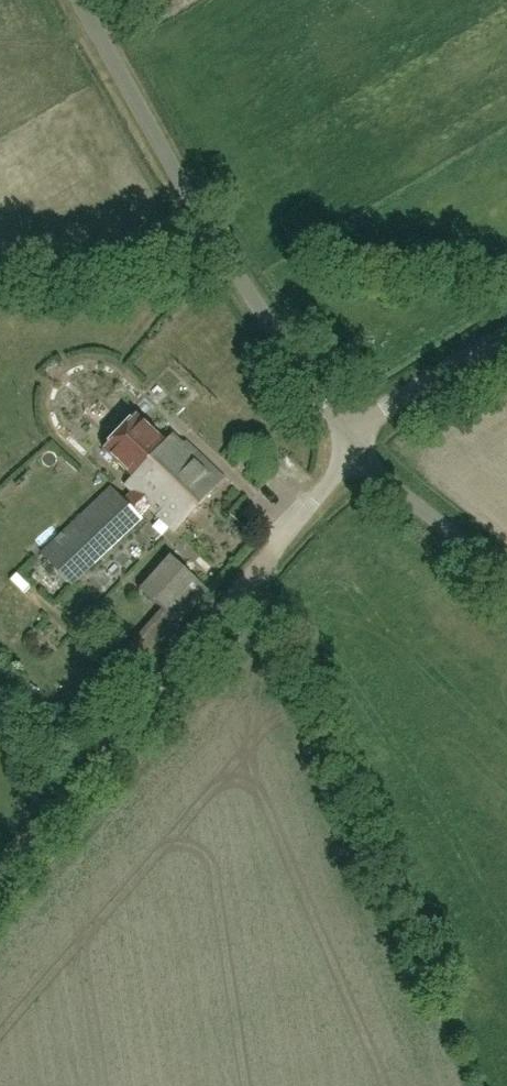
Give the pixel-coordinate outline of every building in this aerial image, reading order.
[(185,443),(175,453),(135,415),(102,449),(132,478),(125,485),(174,532),(223,480),(185,444),(185,443)] [(72,585),(143,519),(110,485),(41,553),(72,585)] [(168,554),(139,587),(179,623),(209,590),(168,554)]
